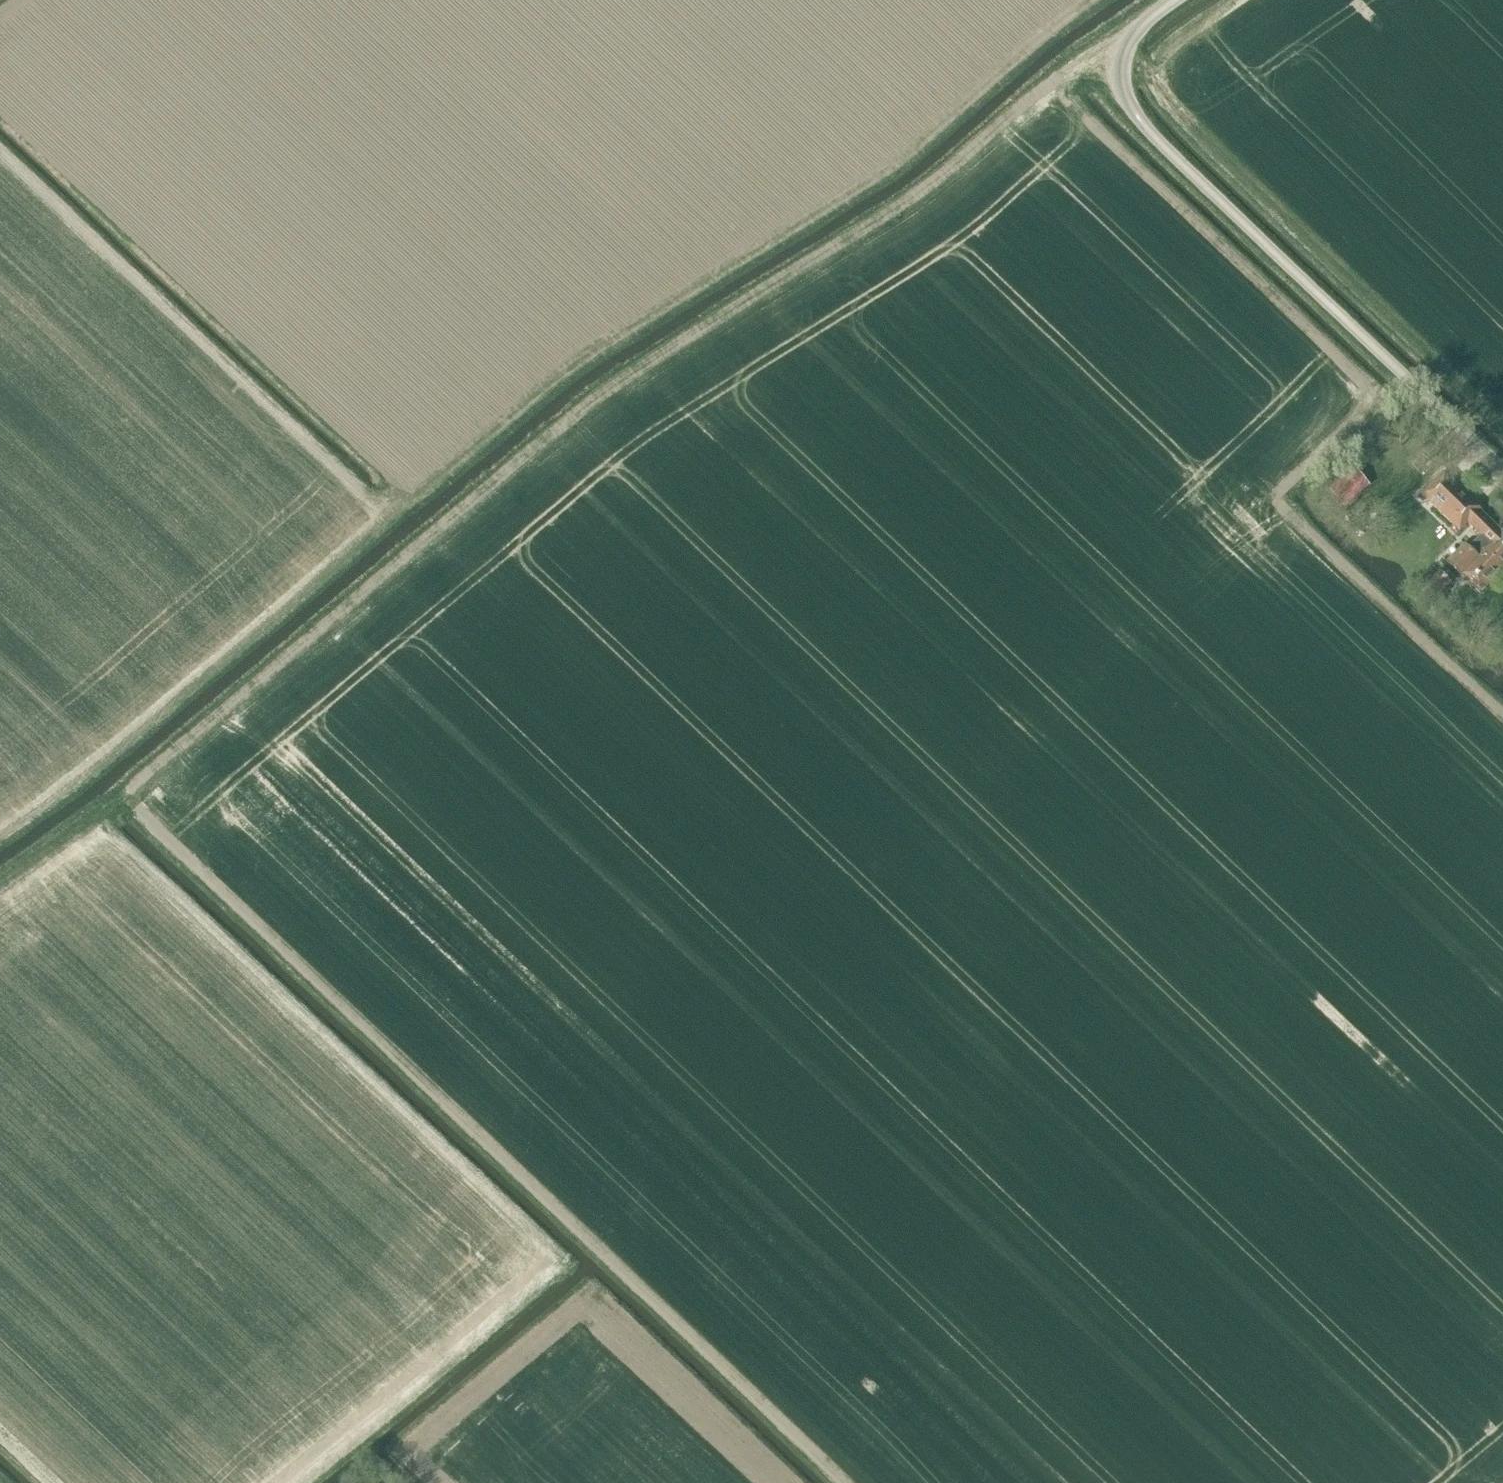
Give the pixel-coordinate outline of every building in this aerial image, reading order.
[(1346,507),(1369,488),(1354,469),(1330,487),(1346,507)] [(1479,511),(1480,510),(1442,473),(1421,495),(1458,531),(1467,522),(1480,535),(1468,548),(1465,545),(1448,562),(1480,592),(1502,568),(1502,534),(1479,511)]
